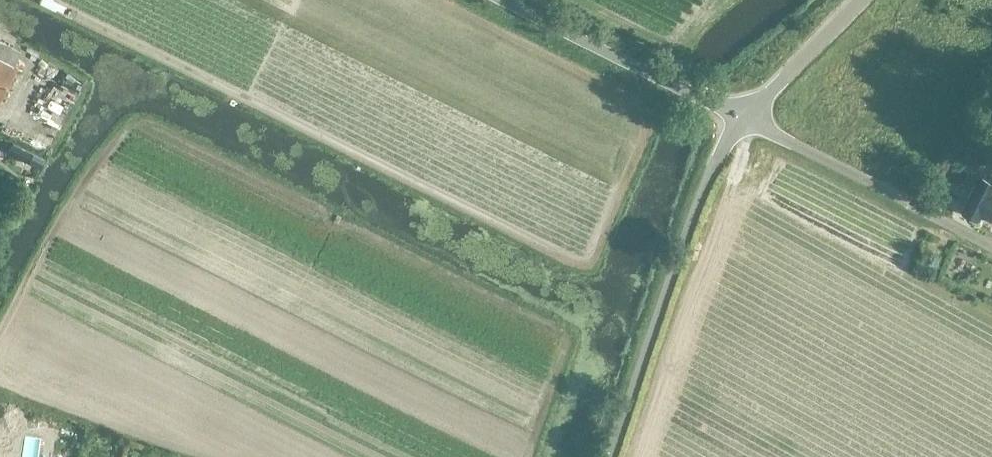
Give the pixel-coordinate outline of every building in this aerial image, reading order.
[(13,47),(0,40),(0,94),(15,66),(13,65),(21,51),(13,47)] [(14,163),(38,174),(47,155),(23,144),(14,163)] [(980,220),(983,214),(991,219),(991,178),(981,173),(962,210),(980,220)]
